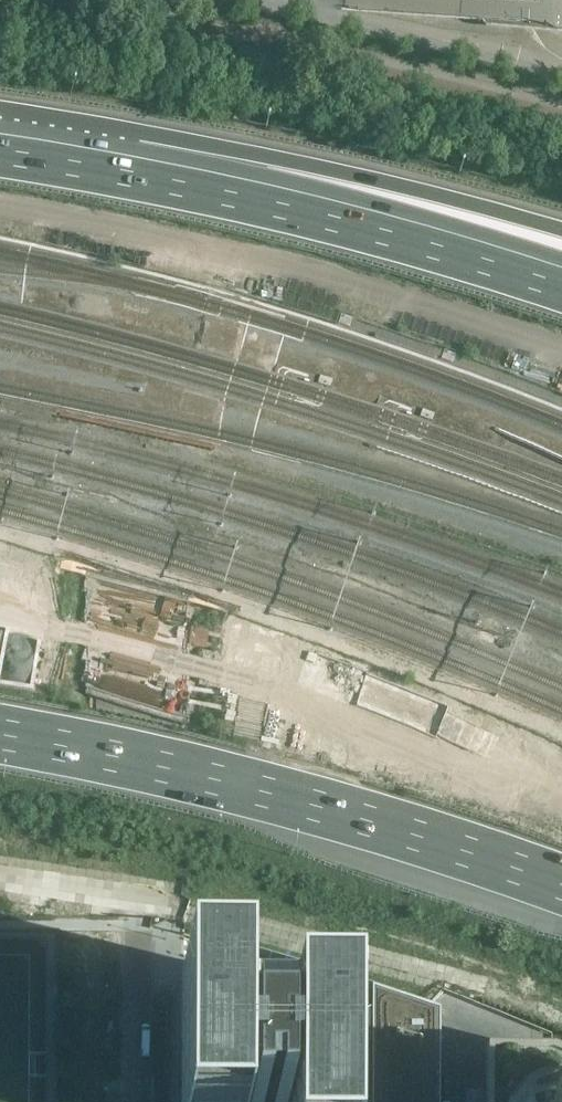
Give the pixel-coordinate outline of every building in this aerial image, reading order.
[(471,11),(485,28),(561,35),(561,0),(462,0),(471,11)] [(439,1010),(245,950),(182,930),(182,1101),(439,1101),(439,1010)] [(551,1053),(486,1053),(486,1055),(485,1067),(484,1067),(484,1068),(485,1069),(485,1077),(484,1078),(484,1079),(485,1079),(485,1088),(484,1088),(484,1089),(485,1090),(485,1099),(483,1099),(483,1100),(485,1100),(485,1101),(561,1101),(561,1058),(551,1053)]
